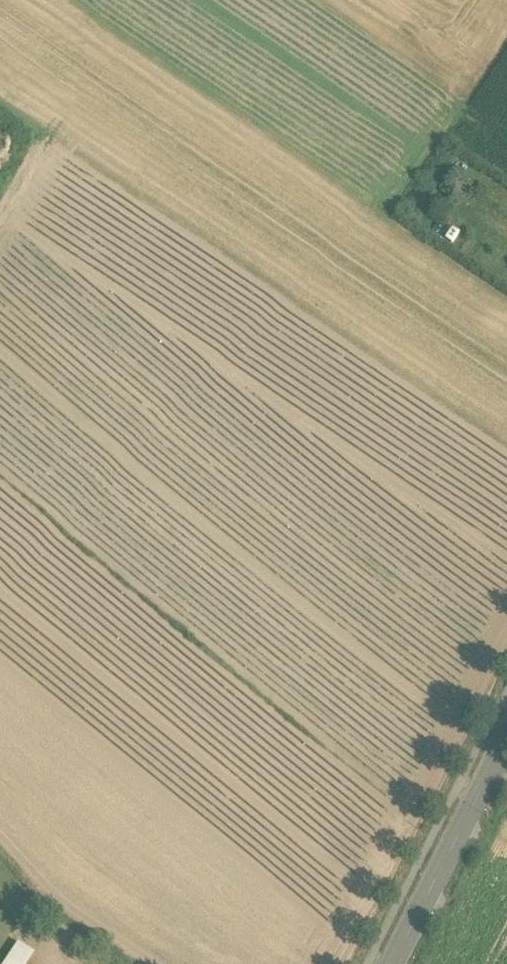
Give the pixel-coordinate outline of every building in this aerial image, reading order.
[(7,963),(33,963),(39,953),(21,942),(7,963)]
